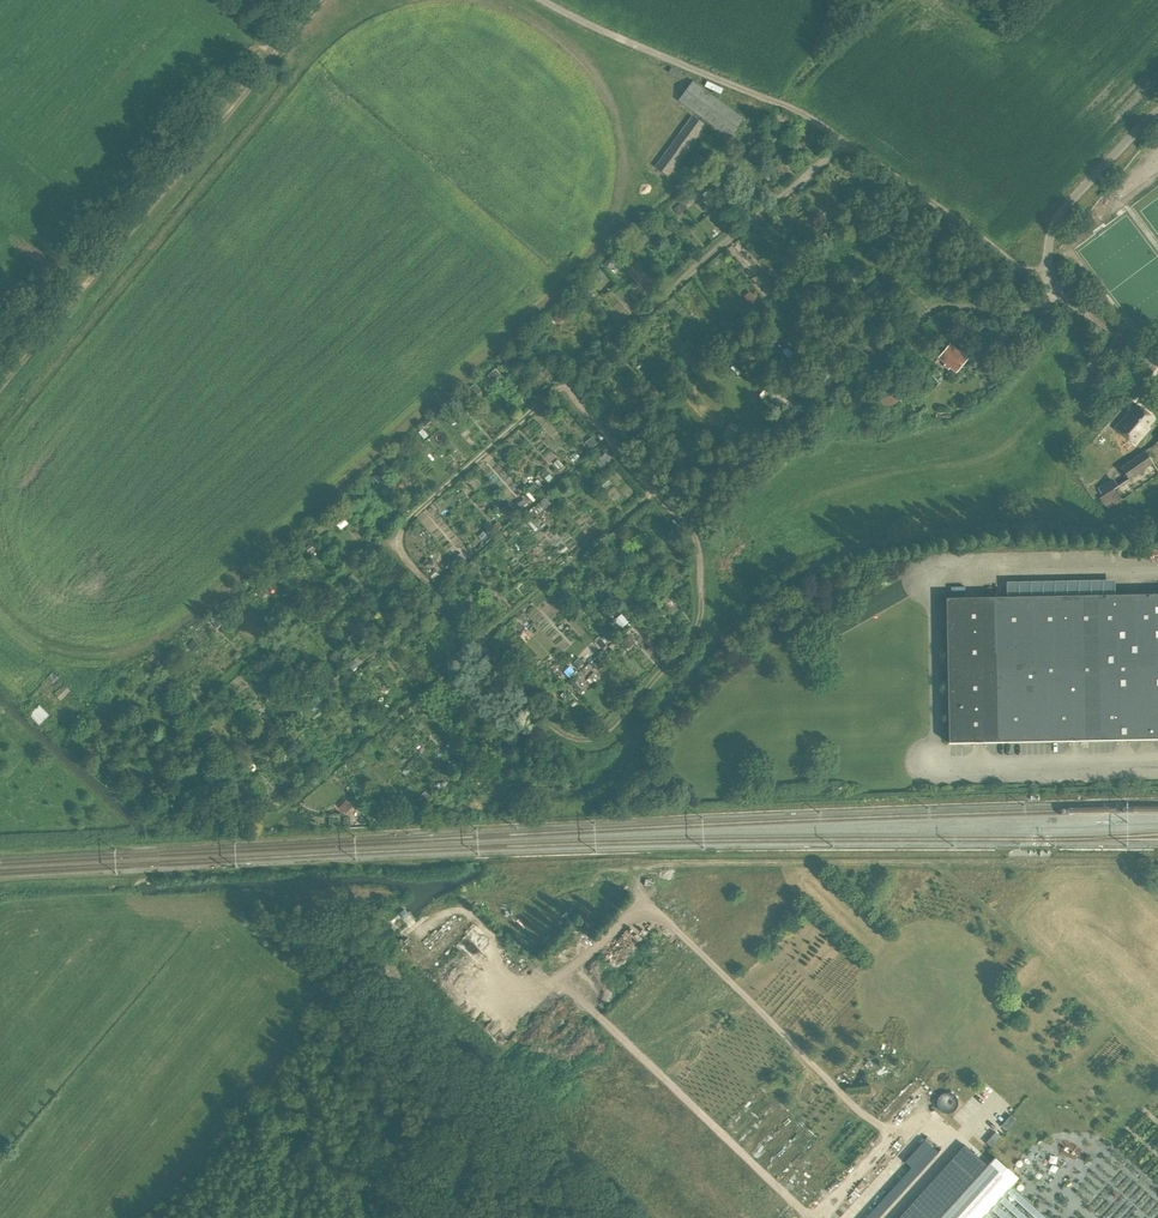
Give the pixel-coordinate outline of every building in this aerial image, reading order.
[(729,137),(743,118),(693,81),(679,101),(729,137)] [(668,176),(705,125),(693,117),(656,167),(668,176)] [(789,131),(794,126),(791,123),(786,127),(789,131)] [(764,132),(760,136),(759,135),(756,137),(761,143),(768,137),(764,132)] [(694,190),(689,195),(693,199),(699,195),(694,190)] [(840,221),(834,225),(838,231),(844,227),(840,221)] [(868,233),(860,224),(847,235),(856,244),(868,233)] [(640,232),(644,238),(649,233),(645,228),(640,232)] [(825,245),(834,238),(829,231),(820,237),(825,245)] [(853,290),(866,273),(857,265),(843,282),(853,290)] [(606,275),(600,269),(594,274),(600,280),(606,275)] [(783,275),(778,280),(781,284),(787,280),(783,275)] [(867,308),(884,288),(876,281),(859,301),(867,308)] [(768,285),(763,289),(766,293),(771,289),(768,285)] [(751,293),(745,297),(750,304),(756,300),(751,293)] [(858,336),(872,320),(864,311),(849,327),(858,336)] [(560,313),(554,319),(558,322),(564,317),(560,313)] [(730,334),(725,327),(719,332),(724,338),(730,334)] [(703,352),(710,347),(704,339),(697,345),(703,352)] [(950,344),(939,357),(946,363),(945,365),(950,370),(952,369),(956,372),(967,359),(968,358),(967,358),(950,344)] [(695,356),(688,361),(693,368),(700,363),(695,356)] [(924,382),(938,367),(930,360),(916,375),(924,382)] [(680,373),(674,365),(665,371),(672,379),(680,373)] [(496,370),(487,376),(493,383),(501,376),(496,370)] [(805,402),(813,393),(802,383),(794,393),(805,402)] [(474,386),(468,391),(474,397),(479,392),(474,386)] [(877,407),(901,401),(896,386),(887,389),(888,391),(874,395),(877,407)] [(654,388),(649,392),(653,397),(658,393),(654,388)] [(1129,414),(1117,428),(1134,443),(1146,429),(1145,428),(1152,419),(1138,407),(1131,415),(1129,414)] [(438,421),(444,417),(441,413),(435,417),(438,421)] [(593,437),(585,444),(590,450),(598,443),(593,437)] [(419,439),(412,444),(416,449),(423,444),(419,439)] [(1114,490),(1121,500),(1157,474),(1157,470),(1154,465),(1144,451),(1134,458),(1120,468),(1129,480),(1114,490)] [(547,469),(541,474),(548,482),(554,478),(547,469)] [(386,478),(380,471),(373,477),(379,483),(386,478)] [(536,484),(530,490),(534,494),(539,489),(536,484)] [(545,497),(541,500),(542,502),(541,502),(545,506),(550,501),(547,497),(547,498),(545,497)] [(523,499),(517,504),(521,509),(527,504),(523,499)] [(509,506),(503,511),(510,518),(515,512),(509,506)] [(439,574),(435,570),(429,575),(434,579),(439,574)] [(677,573),(671,578),(675,583),(681,578),(677,573)] [(261,585),(256,590),(262,596),(267,591),(261,585)] [(946,598),(949,743),(1157,739),(1157,594),(946,598)] [(402,598),(396,603),(400,608),(406,603),(402,598)] [(638,617),(646,610),(641,604),(633,611),(638,617)] [(408,617),(402,622),(407,627),(412,622),(408,617)] [(627,634),(622,639),(628,645),(633,640),(627,634)] [(361,641),(357,636),(351,640),(355,646),(361,641)] [(194,641),(189,646),(193,650),(198,645),(194,641)] [(374,646),(370,650),(374,656),(379,652),(374,646)] [(336,652),(330,658),(334,663),(341,657),(336,652)] [(159,659),(153,663),(158,668),(163,664),(159,659)] [(580,659),(575,664),(578,667),(579,666),(580,668),(583,665),(582,663),(583,662),(580,659)] [(353,660),(348,664),(353,670),(358,666),(353,660)] [(594,666),(598,670),(604,665),(600,661),(594,666)] [(569,666),(564,671),(568,675),(573,670),(569,666)] [(53,672),(48,677),(54,682),(58,677),(53,672)] [(341,682),(336,676),(329,681),(335,688),(341,682)] [(557,689),(563,684),(559,679),(553,684),(557,689)] [(576,680),(572,684),(578,691),(583,687),(576,680)] [(65,685),(56,694),(61,699),(70,691),(65,685)] [(267,716),(262,720),(266,725),(271,721),(267,716)] [(248,719),(243,723),(248,729),(253,726),(248,719)] [(461,750),(456,754),(461,761),(467,756),(461,750)] [(248,757),(244,761),(248,767),(253,763),(248,757)] [(207,761),(202,766),(208,772),(213,767),(207,761)] [(451,771),(455,767),(449,761),(445,765),(451,771)] [(427,790),(422,795),(425,799),(431,794),(427,790)] [(403,801),(396,807),(399,812),(407,806),(403,801)] [(348,802),(341,809),(346,814),(353,806),(348,802)] [(399,912),(404,918),(408,915),(403,909),(399,912)] [(1012,1186),(1019,1178),(995,1156),(988,1164),(965,1144),(898,1217),(1047,1217),(1012,1186)]
